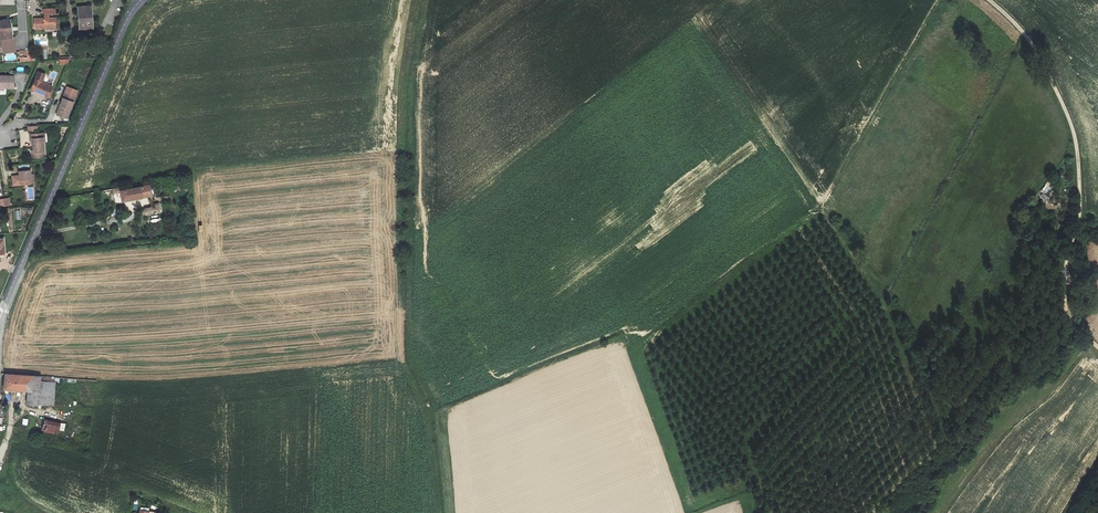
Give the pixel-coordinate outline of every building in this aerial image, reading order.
[(78,8),(80,31),(94,30),(92,7),(78,8)] [(35,17),(35,29),(43,29),(43,27),(55,27),(56,18),(49,18),(49,13),(56,14),(56,8),(44,8),(44,18),(35,17)] [(3,49),(3,53),(16,51),(14,40),(12,40),(10,20),(0,21),(0,50),(3,49)] [(20,58),(20,62),(34,61),(33,50),(27,51),(27,58),(20,58)] [(38,72),(31,90),(40,93),(39,96),(48,99),(52,86),(43,82),(45,74),(38,72)] [(5,90),(5,87),(14,88),(14,76),(0,76),(0,90),(5,90)] [(56,114),(66,119),(78,92),(68,87),(56,114)] [(31,142),(34,142),(34,150),(31,150),(32,157),(45,156),(43,133),(31,134),(31,142)] [(33,174),(31,175),(31,172),(19,173),(19,175),(12,176),(13,186),(34,184),(33,174)] [(122,191),(124,203),(143,199),(143,197),(151,195),(149,185),(141,187),(141,188),(122,191)] [(1,207),(10,206),(9,198),(0,200),(0,204),(1,207)] [(159,203),(154,204),(155,206),(144,209),(146,214),(161,210),(159,203)] [(5,372),(5,390),(27,392),(28,404),(54,406),(56,376),(5,372)] [(42,433),(54,434),(61,435),(61,422),(56,422),(43,421),(42,433)]
